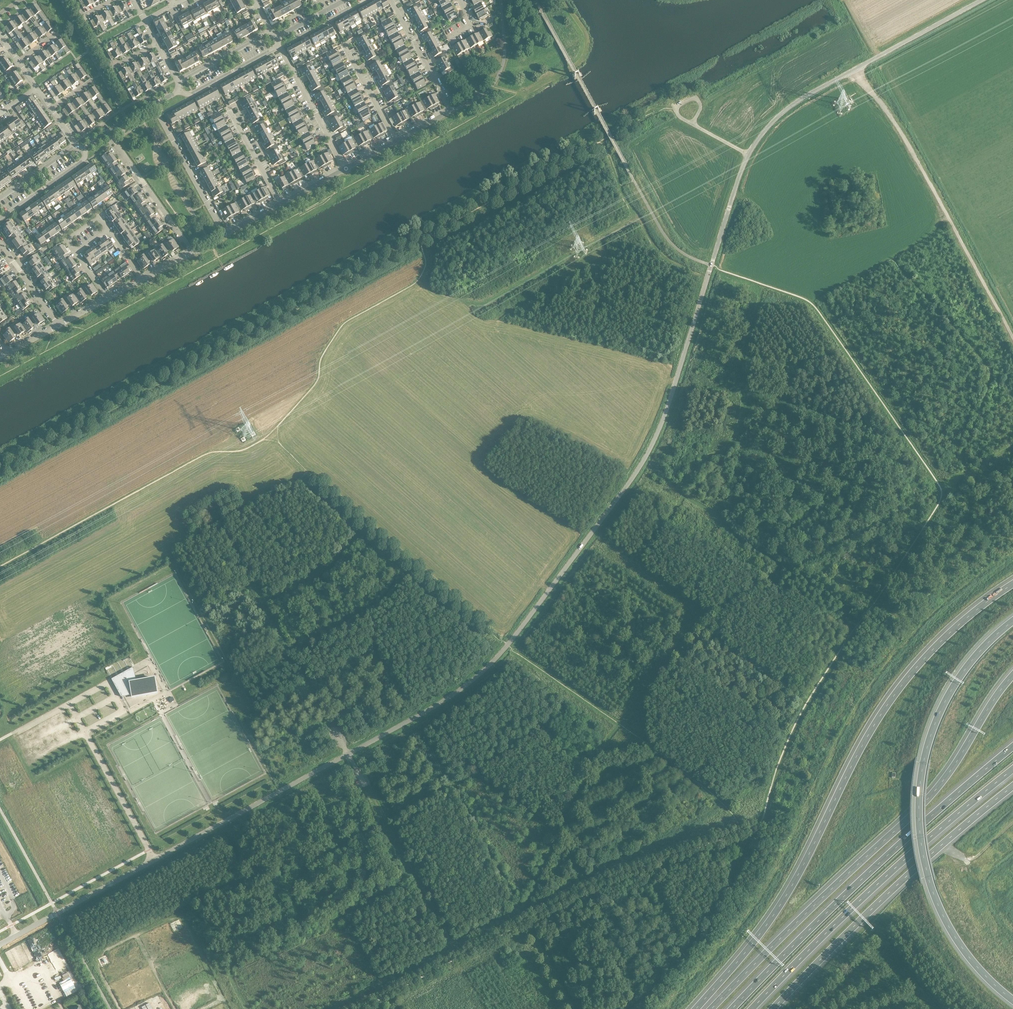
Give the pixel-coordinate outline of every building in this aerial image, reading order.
[(79,2),(83,8),(86,7),(92,4),(92,3),(90,0),(83,0),(79,2)] [(217,0),(212,0),(208,2),(212,11),(217,8),(215,4),(218,3),(217,0)] [(240,0),(239,0),(232,4),(234,9),(242,4),(240,0)] [(296,9),(292,0),(287,3),(292,11),(296,9)] [(301,0),(292,0),(296,9),(301,6),(299,2),(301,0)] [(379,0),(378,0),(373,3),(378,11),(383,8),(379,0)] [(383,8),(387,7),(388,9),(391,7),(389,4),(388,5),(385,0),(379,0),(383,8)] [(125,1),(120,4),(119,5),(116,7),(120,13),(125,10),(129,17),(132,15),(125,1)] [(212,11),(208,2),(203,5),(200,6),(201,7),(203,11),(206,9),(208,13),(212,11)] [(474,6),(474,5),(472,7),(474,10),(472,11),(474,15),(484,9),(481,3),(481,2),(474,6)] [(292,11),(287,3),(282,5),(287,14),(292,11)] [(378,11),(373,3),(368,5),(373,14),(378,11)] [(452,6),(450,3),(442,8),(446,14),(456,9),(454,5),(452,6)] [(45,16),(36,4),(33,7),(29,10),(28,11),(33,17),(38,13),(42,18),(45,16)] [(245,9),(242,4),(234,9),(237,14),(241,12),(242,14),(247,11),(246,8),(245,9)] [(418,4),(412,7),(414,9),(408,12),(411,18),(414,16),(420,13),(420,12),(418,9),(420,8),(419,7),(418,4)] [(287,14),(282,5),(278,8),(282,16),(287,14)] [(373,14),(368,5),(363,8),(368,17),(373,14)] [(116,7),(116,6),(110,10),(108,12),(111,18),(117,15),(120,22),(123,20),(123,19),(120,13),(116,7)] [(203,11),(201,7),(196,10),(201,18),(208,14),(208,13),(206,9),(203,11)] [(282,16),(278,8),(273,11),(277,19),(282,16)] [(368,17),(363,8),(358,11),(356,10),(356,12),(358,17),(361,15),(363,20),(368,17)] [(458,12),(456,9),(446,14),(449,21),(458,17),(456,13),(458,12)] [(488,16),(484,9),(474,15),(476,18),(478,17),(480,20),(488,16)] [(25,13),(21,16),(20,16),(25,22),(30,19),(33,24),(37,22),(33,17),(28,11),(29,10),(28,10),(24,12),(25,13)] [(201,18),(196,10),(191,12),(193,16),(190,18),(192,21),(193,22),(201,18)] [(108,12),(107,11),(101,14),(102,15),(99,16),(102,23),(103,23),(108,20),(112,26),(115,25),(111,18),(108,12)] [(191,12),(191,11),(188,13),(183,16),(188,24),(192,21),(190,18),(193,16),(191,12)] [(277,19),(273,11),(268,13),(272,22),(277,19)] [(422,11),(420,12),(420,13),(414,16),(417,21),(425,16),(422,11)] [(358,17),(356,12),(351,15),(355,24),(360,21),(363,22),(363,20),(361,15),(358,17)] [(17,19),(12,22),(17,28),(22,25),(25,30),(29,28),(25,22),(20,16),(21,16),(20,15),(16,18),(17,19)] [(355,24),(351,15),(346,18),(350,27),(355,24)] [(53,28),(45,16),(42,18),(45,24),(40,27),(45,33),(49,30),(50,31),(53,28)] [(99,16),(93,19),(93,20),(90,21),(94,28),(99,25),(103,31),(106,29),(103,23),(102,23),(99,16)] [(188,24),(183,16),(178,18),(175,19),(178,24),(181,23),(183,27),(188,24)] [(428,21),(425,16),(417,21),(419,26),(425,23),(428,21)] [(164,22),(161,17),(153,22),(156,27),(164,22)] [(350,27),(346,18),(341,21),(345,29),(350,27)] [(391,22),(389,19),(381,24),(385,30),(395,25),(393,21),(391,22)] [(9,24),(4,28),(8,34),(14,30),(17,36),(20,33),(17,28),(12,22),(12,21),(8,24),(9,24)] [(258,30),(253,21),(248,24),(253,32),(258,30)] [(345,29),(341,21),(335,24),(340,32),(345,29)] [(40,27),(37,22),(33,24),(37,29),(32,33),(36,39),(41,36),(42,37),(45,34),(45,33),(40,27)] [(167,27),(164,22),(156,27),(158,32),(167,27)] [(419,26),(417,27),(420,33),(425,30),(426,32),(432,29),(430,25),(427,26),(425,23),(419,26)] [(253,32),(248,24),(243,27),(248,35),(253,32)] [(397,28),(395,25),(385,30),(388,37),(397,32),(395,29),(397,28)] [(330,26),(325,29),(330,38),(335,35),(330,26)] [(169,32),(167,27),(158,32),(161,36),(169,32)] [(248,35),(243,27),(239,29),(243,38),(248,35)] [(485,27),(481,29),(482,31),(479,33),(484,41),(493,36),(490,32),(488,33),(485,27)] [(32,33),(29,28),(25,30),(29,35),(24,38),(24,39),(28,45),(33,42),(37,40),(36,39),(32,33)] [(147,41),(139,28),(136,30),(139,36),(134,39),(137,46),(138,45),(140,44),(141,45),(147,41)] [(243,38),(239,29),(234,32),(233,30),(230,32),(233,37),(236,36),(238,40),(243,38)] [(330,38),(325,29),(320,32),(325,40),(330,38)] [(434,33),(432,29),(426,32),(428,34),(422,37),(425,43),(428,41),(434,38),(432,35),(434,33)] [(225,32),(227,34),(223,36),(227,45),(232,42),(231,39),(233,37),(230,32),(229,30),(225,32)] [(172,37),(169,32),(161,36),(164,41),(172,37)] [(325,40),(320,32),(315,35),(320,43),(325,40)] [(365,32),(360,35),(361,38),(356,41),(359,46),(361,45),(367,41),(365,38),(367,36),(365,32)] [(398,36),(397,32),(388,37),(392,44),(402,38),(401,34),(398,36)] [(476,34),(475,32),(471,34),(477,45),(484,41),(479,33),(476,34)] [(24,38),(20,33),(17,36),(21,41),(16,44),(20,50),(25,47),(25,48),(29,45),(28,45),(24,39),(24,38)] [(134,39),(130,33),(127,34),(131,41),(125,44),(129,50),(131,49),(132,49),(138,46),(138,45),(137,46),(134,39)] [(477,45),(471,34),(468,36),(469,38),(466,40),(471,48),(477,45)] [(320,43),(315,35),(310,37),(308,37),(307,39),(310,43),(313,42),(315,46),(320,43)] [(227,45),(223,36),(218,39),(223,47),(227,45)] [(439,41),(436,36),(434,38),(428,41),(430,46),(439,41)] [(125,44),(122,37),(119,39),(122,45),(117,48),(116,48),(120,55),(123,53),(123,54),(129,51),(129,50),(125,44)] [(174,41),(172,37),(164,41),(166,46),(174,41)] [(404,41),(402,38),(392,44),(396,50),(404,46),(402,42),(404,41)] [(70,51),(61,39),(57,42),(58,43),(53,46),(58,52),(63,48),(66,54),(70,51)] [(223,47),(218,39),(213,41),(218,50),(223,47)] [(310,43),(307,39),(302,42),(307,50),(312,47),(314,48),(315,46),(313,42),(310,43)] [(463,42),(462,39),(458,41),(464,52),(471,48),(466,40),(463,42)] [(370,40),(367,41),(361,45),(364,50),(373,45),(370,40)] [(177,46),(174,41),(166,46),(169,51),(168,51),(170,54),(175,51),(173,48),(177,46)] [(218,50),(213,41),(209,44),(213,52),(218,50)] [(442,47),(439,41),(430,46),(433,51),(439,48),(442,47)] [(464,52),(458,41),(455,43),(456,45),(453,47),(457,56),(464,52)] [(117,48),(113,42),(110,44),(113,50),(108,53),(111,60),(114,58),(114,59),(121,56),(120,55),(116,48),(117,48)] [(307,50),(302,42),(297,44),(302,53),(307,50)] [(213,52),(209,44),(204,47),(208,55),(213,52)] [(302,53),(297,44),(292,47),(297,56),(302,53)] [(49,48),(50,48),(45,51),(50,58),(55,54),(58,59),(62,57),(58,52),(53,46),(53,45),(49,48)] [(375,50),(373,45),(364,50),(366,54),(367,55),(373,51),(373,52),(375,50)] [(406,49),(404,46),(396,50),(399,57),(410,51),(408,48),(406,49)] [(208,55),(204,47),(196,51),(199,56),(202,55),(203,58),(208,55)] [(297,56),(292,47),(287,50),(292,59),(297,56)] [(433,51),(430,52),(433,58),(439,55),(440,57),(445,54),(443,51),(441,51),(439,48),(433,51)] [(336,53),(334,49),(326,54),(329,61),(340,55),(338,51),(336,53)] [(42,54),(37,57),(42,63),(47,60),(50,65),(53,63),(50,58),(45,51),(41,53),(42,54)] [(199,56),(196,51),(193,52),(194,54),(190,56),(194,64),(199,62),(197,57),(199,56)] [(367,55),(366,54),(364,56),(367,61),(372,58),(374,61),(379,58),(377,54),(374,55),(373,52),(373,51),(367,55)] [(411,54),(410,51),(399,57),(403,63),(411,59),(409,56),(411,54)] [(160,66),(153,53),(147,56),(147,57),(145,58),(144,58),(148,65),(154,62),(157,68),(160,66)] [(447,58),(445,54),(440,57),(441,60),(436,63),(439,68),(448,63),(446,60),(447,58)] [(342,58),(340,55),(329,61),(333,67),(341,63),(340,59),(342,58)] [(2,56),(0,58),(0,65),(2,68),(9,62),(6,58),(4,59),(2,56)] [(34,60),(31,61),(29,63),(33,69),(38,65),(42,71),(45,69),(42,63),(37,57),(37,56),(33,59),(34,60)] [(194,64),(190,56),(185,59),(189,67),(194,64)] [(274,57),(269,60),(273,69),(278,66),(274,57)] [(145,58),(144,58),(138,61),(139,62),(136,63),(139,70),(145,67),(148,73),(152,71),(148,65),(144,58),(145,58)] [(381,62),(379,58),(374,61),(375,63),(369,66),(372,72),(375,70),(381,67),(381,66),(379,63),(381,62)] [(189,67),(185,59),(180,61),(185,70),(189,67)] [(413,62),(411,59),(403,63),(406,70),(417,64),(415,61),(413,62)] [(273,69),(269,60),(264,63),(268,71),(273,69)] [(185,70),(180,61),(175,64),(180,72),(185,70)] [(13,67),(9,62),(2,68),(5,72),(7,74),(12,71),(11,68),(13,67)] [(136,63),(136,62),(129,66),(130,66),(127,68),(131,75),(131,74),(136,71),(140,78),(143,76),(139,70),(136,63)] [(87,76),(78,63),(75,66),(78,71),(73,74),(78,81),(78,80),(82,77),(83,78),(87,76)] [(268,71),(264,63),(259,66),(263,74),(268,71)] [(312,67),(310,63),(304,65),(306,68),(300,71),(303,77),(306,75),(312,72),(312,71),(310,68),(312,67)] [(343,66),(341,63),(333,67),(337,74),(347,68),(345,65),(343,66)] [(449,66),(448,63),(439,68),(442,73),(447,70),(449,73),(454,70),(452,66),(449,66)] [(419,68),(417,64),(406,70),(410,77),(418,72),(417,69),(419,68)] [(383,65),(381,66),(381,67),(375,70),(378,75),(386,70),(383,65)] [(168,80),(160,66),(157,68),(160,74),(155,77),(158,84),(159,84),(161,82),(162,83),(168,80)] [(263,74),(259,66),(253,68),(256,73),(253,74),(255,78),(257,79),(258,77),(263,74)] [(127,68),(127,67),(121,71),(118,73),(122,79),(128,76),(131,82),(134,81),(131,74),(131,75),(127,68)] [(251,70),(246,73),(250,81),(255,78),(253,74),(256,73),(253,68),(251,68),(251,70)] [(349,71),(347,68),(337,74),(340,80),(349,76),(347,73),(349,71)] [(67,71),(70,77),(65,80),(70,86),(74,83),(75,84),(78,81),(78,80),(78,81),(73,74),(70,69),(67,71)] [(314,70),(312,71),(312,72),(306,75),(309,80),(317,75),(314,70)] [(389,75),(386,70),(378,75),(380,80),(386,77),(387,77),(389,75)] [(14,73),(12,71),(7,74),(4,76),(6,79),(8,77),(11,82),(19,76),(16,72),(14,73)] [(155,77),(152,71),(148,73),(152,79),(146,82),(150,89),(152,87),(153,88),(159,85),(159,84),(158,84),(155,77)] [(420,75),(418,72),(410,77),(414,83),(424,77),(422,74),(420,75)] [(250,81),(246,73),(240,75),(245,84),(250,81)] [(59,77),(62,82),(57,86),(62,92),(66,89),(67,89),(70,87),(70,86),(65,80),(62,75),(60,76),(59,77)] [(245,84),(240,75),(235,78),(240,87),(245,84)] [(320,80),(317,75),(309,80),(311,85),(317,82),(318,82),(320,80)] [(23,81),(19,76),(11,82),(15,86),(17,88),(22,85),(21,82),(23,81)] [(143,76),(140,78),(143,84),(138,87),(137,87),(141,94),(141,93),(144,92),(144,93),(150,89),(146,82),(145,79),(143,76)] [(350,79),(349,76),(340,80),(344,87),(354,81),(352,78),(350,79)] [(380,80),(378,81),(381,87),(386,84),(387,86),(393,83),(391,79),(388,80),(387,77),(386,77),(380,80)] [(426,81),(424,77),(414,83),(417,90),(426,85),(424,82),(426,81)] [(240,87),(235,78),(230,81),(235,89),(240,87)] [(281,83),(279,79),(271,84),(274,91),(285,85),(283,82),(281,83)] [(50,83),(54,88),(49,92),(53,98),(58,94),(59,95),(62,93),(62,92),(57,86),(54,81),(54,80),(51,82),(50,83)] [(138,87),(134,81),(131,82),(134,89),(129,92),(132,98),(135,97),(142,94),(141,93),(141,94),(137,87),(138,87)] [(235,89),(230,81),(225,84),(230,92),(235,89)] [(356,85),(354,81),(344,87),(347,94),(356,89),(354,86),(356,85)] [(311,85),(309,86),(312,92),(317,89),(318,91),(324,88),(322,84),(319,85),(318,82),(317,82),(311,85)] [(395,87),(393,83),(387,86),(389,88),(383,91),(386,97),(395,92),(393,89),(395,87)] [(230,92),(225,84),(220,86),(225,95),(230,92)] [(287,88),(285,85),(274,91),(278,97),(286,93),(285,90),(287,88)] [(103,99),(94,86),(91,89),(91,90),(87,93),(91,99),(96,96),(100,101),(103,99)] [(326,92),(324,88),(318,91),(320,93),(314,96),(317,102),(320,100),(326,97),(324,94),(326,92)] [(216,89),(210,92),(215,100),(220,98),(216,89)] [(358,92),(356,89),(347,94),(351,100),(362,95),(360,91),(358,92)] [(83,96),(79,99),(78,99),(83,105),(88,101),(92,107),(95,104),(91,99),(87,93),(86,92),(83,95),(83,96)] [(215,100),(210,92),(205,95),(210,103),(215,100)] [(397,95),(395,92),(386,97),(389,102),(394,99),(396,101),(401,99),(399,95),(397,95)] [(288,96),(286,93),(278,97),(282,104),(292,98),(290,95),(288,96)] [(435,94),(428,97),(434,108),(438,106),(436,104),(440,102),(435,94)] [(210,103),(205,95),(200,97),(205,106),(210,103)] [(331,100),(328,95),(326,97),(320,100),(322,105),(331,100)] [(363,98),(362,95),(351,100),(355,107),(363,102),(361,99),(363,98)] [(250,96),(244,98),(246,101),(240,104),(243,109),(246,108),(252,105),(252,104),(250,101),(252,99),(250,96)] [(34,99),(32,97),(25,102),(27,105),(25,106),(26,108),(36,101),(35,98),(34,99)] [(205,106),(200,97),(195,100),(198,104),(195,106),(197,110),(199,111),(200,109),(205,106)] [(434,108),(428,97),(422,101),(424,105),(422,107),(424,111),(426,111),(426,109),(430,108),(431,110),(434,108)] [(75,101),(71,104),(70,104),(75,111),(80,107),(83,112),(87,110),(83,105),(78,99),(79,99),(78,98),(74,100),(75,101)] [(294,102),(292,98),(282,104),(285,110),(294,106),(292,103),(294,102)] [(111,111),(103,99),(100,101),(103,106),(98,109),(98,110),(103,116),(107,113),(108,113),(111,111)] [(193,102),(187,104),(192,113),(197,110),(195,106),(198,104),(195,100),(193,99),(193,102)] [(334,106),(331,100),(322,105),(325,110),(331,107),(334,106)] [(420,102),(413,106),(419,116),(422,114),(421,112),(424,111),(422,107),(424,105),(422,101),(420,100),(420,102)] [(38,103),(36,101),(26,108),(27,110),(29,108),(31,111),(39,106),(37,104),(38,103)] [(365,105),(363,102),(355,107),(358,113),(369,108),(367,104),(365,105)] [(254,103),(252,104),(252,105),(246,108),(249,113),(257,108),(254,103)] [(66,106),(67,107),(62,110),(67,116),(72,113),(75,118),(79,116),(75,111),(70,104),(71,104),(70,104),(66,106)] [(98,109),(95,104),(92,107),(95,112),(90,115),(95,121),(99,118),(100,119),(103,116),(98,110),(98,109)] [(192,113),(187,104),(182,107),(187,116),(192,113)] [(40,108),(39,106),(31,111),(33,114),(31,115),(32,117),(43,110),(41,107),(40,108)] [(295,109),(294,106),(285,110),(289,117),(299,111),(297,108),(295,109)] [(419,116),(413,106),(407,109),(409,114),(407,115),(409,119),(411,119),(411,118),(414,116),(415,118),(419,116)] [(187,116),(182,107),(177,110),(182,118),(187,116)] [(325,110),(322,111),(325,117),(331,114),(332,116),(337,113),(335,110),(333,110),(331,107),(325,110)] [(260,113),(257,108),(249,113),(251,117),(251,118),(257,114),(257,115),(260,113)] [(371,111),(369,108),(358,113),(362,120),(370,116),(369,112),(371,111)] [(404,111),(398,114),(404,125),(407,123),(406,121),(409,119),(407,115),(409,114),(407,109),(405,109),(404,111)] [(44,112),(43,110),(32,117),(34,118),(35,117),(37,120),(45,115),(44,113),(44,112)] [(90,115),(87,110),(83,112),(87,117),(82,121),(86,127),(87,127),(91,124),(92,125),(95,122),(95,121),(90,115)] [(182,118),(177,110),(172,113),(177,121),(182,118)] [(301,115),(299,111),(289,117),(292,124),(301,119),(299,116),(301,115)] [(210,117),(214,124),(225,118),(223,115),(221,116),(219,112),(210,117)] [(177,121),(172,113),(167,115),(172,123),(170,124),(172,127),(174,125),(174,123),(177,121)] [(339,117),(337,113),(332,116),(334,119),(328,122),(331,127),(339,122),(338,119),(339,117)] [(251,118),(251,117),(248,119),(251,124),(257,121),(258,124),(263,121),(261,117),(259,118),(257,115),(257,114),(251,118)] [(404,125),(398,114),(391,118),(396,126),(399,124),(400,126),(404,125)] [(46,117),(45,115),(37,120),(39,123),(38,124),(39,126),(49,118),(47,116),(46,117)] [(82,121),(79,116),(75,118),(79,123),(74,127),(78,133),(83,130),(87,128),(87,127),(86,127),(82,121)] [(16,117),(13,119),(14,120),(12,121),(17,129),(20,127),(21,129),(25,125),(22,120),(19,122),(16,117)] [(51,121),(49,118),(39,126),(40,127),(41,126),(44,129),(51,124),(50,121),(51,121)] [(226,121),(225,118),(214,124),(218,130),(226,126),(224,123),(226,121)] [(303,122),(301,119),(292,124),(296,130),(307,125),(305,121),(303,122)] [(17,129),(12,121),(10,123),(9,122),(6,124),(8,126),(6,128),(8,132),(11,130),(14,134),(15,132),(14,131),(17,129)] [(263,121),(258,124),(260,126),(254,129),(257,135),(260,133),(266,130),(265,129),(268,128),(267,128),(268,127),(265,123),(265,124),(263,121)] [(341,125),(339,122),(331,127),(334,132),(339,129),(341,132),(346,129),(344,125),(341,125)] [(382,123),(376,126),(381,137),(385,135),(384,133),(387,131),(382,123)] [(308,128),(307,125),(296,130),(300,137),(308,132),(306,129),(308,128)] [(228,129),(226,126),(218,130),(221,137),(232,131),(230,128),(228,129)] [(381,137),(376,126),(369,130),(371,134),(369,136),(371,139),(373,140),(374,138),(377,137),(378,139),(381,137)] [(8,132),(6,128),(3,129),(3,128),(0,130),(8,140),(9,139),(8,138),(14,134),(11,130),(8,132)] [(268,128),(265,129),(266,130),(260,133),(262,138),(271,133),(268,128)] [(367,131),(360,135),(366,145),(369,143),(368,141),(371,139),(369,136),(371,134),(369,130),(367,129),(367,131)] [(187,130),(182,133),(183,135),(181,137),(184,142),(192,137),(189,132),(188,132),(187,130)] [(234,134),(232,131),(221,137),(225,143),(233,139),(232,136),(234,134)] [(55,134),(53,135),(60,145),(62,145),(66,143),(63,139),(65,137),(62,132),(59,133),(60,134),(57,136),(55,134)] [(310,135),(308,132),(300,137),(303,143),(314,138),(312,134),(310,135)] [(274,139),(271,133),(262,138),(265,143),(271,140),(274,139)] [(60,145),(53,135),(51,136),(53,139),(50,141),(56,150),(60,147),(59,146),(60,145)] [(366,145),(360,135),(354,138),(356,143),(354,144),(356,148),(358,148),(358,147),(361,145),(363,147),(366,145)] [(195,142),(192,137),(184,142),(186,147),(195,142)] [(316,141),(314,138),(303,143),(307,150),(315,146),(314,142),(316,141)] [(352,139),(345,143),(351,154),(354,152),(353,150),(356,148),(354,144),(356,143),(354,138),(352,138),(352,139)] [(235,142),(233,139),(225,143),(228,150),(239,144),(237,141),(235,142)] [(265,143),(262,144),(265,150),(271,147),(272,149),(277,146),(275,143),(273,143),(271,140),(265,143)] [(47,143),(45,141),(43,142),(50,152),(52,151),(52,152),(56,150),(50,141),(47,143)] [(50,152),(43,142),(41,143),(43,146),(40,148),(46,157),(50,154),(49,153),(50,152)] [(198,147),(195,142),(186,147),(189,152),(198,147)] [(351,154),(345,143),(338,147),(343,155),(346,153),(347,155),(351,154)] [(241,148),(239,144),(228,150),(232,157),(240,152),(239,149),(241,148)] [(279,150),(277,146),(272,149),(273,152),(268,155),(271,160),(279,155),(278,152),(279,150)] [(37,150),(35,147),(33,149),(41,159),(42,158),(43,159),(46,157),(40,148),(37,150)] [(200,152),(198,147),(189,152),(192,157),(200,152)] [(41,159),(33,149),(31,150),(33,153),(28,157),(27,157),(30,160),(33,158),(35,162),(36,164),(40,161),(39,160),(41,159)] [(109,151),(100,158),(102,161),(103,160),(105,164),(115,157),(113,154),(112,155),(109,151)] [(203,157),(200,152),(192,157),(194,162),(203,157)] [(242,155),(240,152),(232,157),(236,163),(246,158),(244,154),(242,155)] [(328,152),(321,156),(327,167),(330,165),(329,163),(333,161),(328,152)] [(281,154),(279,155),(271,160),(274,165),(279,162),(280,165),(286,162),(281,154)] [(21,155),(19,156),(27,167),(28,166),(29,167),(32,164),(35,162),(33,158),(30,160),(27,157),(28,157),(26,155),(23,157),(21,155)] [(27,167),(19,156),(17,158),(19,160),(16,162),(22,171),(26,168),(25,168),(27,167)] [(327,167),(321,156),(315,160),(317,164),(315,165),(317,169),(319,170),(319,168),(322,166),(324,168),(327,167)] [(117,159),(115,157),(105,164),(108,167),(107,167),(109,170),(118,164),(115,160),(117,159)] [(206,162),(203,157),(194,162),(197,167),(200,166),(201,168),(206,165),(205,163),(206,162)] [(248,161),(246,158),(236,163),(239,170),(248,165),(246,162),(248,161)] [(313,161),(306,164),(312,175),(315,173),(314,171),(317,169),(315,165),(317,164),(315,160),(313,159),(313,161)] [(13,164),(12,162),(10,163),(17,174),(18,173),(19,173),(22,171),(16,162),(13,164)] [(17,174),(10,163),(8,164),(10,167),(6,169),(8,171),(10,174),(7,176),(10,179),(12,178),(16,175),(16,174),(17,174)] [(97,171),(92,164),(90,165),(87,167),(92,175),(95,172),(97,175),(98,175),(99,174),(97,171)] [(120,167),(118,164),(109,170),(111,173),(111,172),(114,176),(124,169),(122,166),(120,167)] [(312,175),(306,164),(299,168),(302,172),(300,174),(302,178),(303,178),(304,176),(307,175),(308,177),(312,175)] [(207,168),(206,165),(201,168),(202,171),(200,172),(203,177),(211,172),(209,167),(207,168)] [(249,168),(248,165),(239,170),(243,176),(253,171),(252,167),(249,168)] [(92,175),(87,167),(83,170),(84,170),(82,171),(89,181),(91,180),(89,177),(92,175)] [(297,169),(291,173),(296,183),(300,181),(299,179),(302,178),(300,174),(302,172),(299,168),(298,167),(297,169)] [(125,172),(124,169),(114,176),(116,179),(116,180),(117,182),(118,182),(126,176),(124,173),(125,172)] [(8,171),(2,175),(0,172),(0,177),(5,184),(7,183),(7,184),(11,181),(10,179),(7,176),(10,174),(8,171)] [(89,181),(82,171),(81,172),(80,172),(77,174),(82,182),(85,179),(87,182),(89,181)] [(255,174),(253,171),(243,176),(247,183),(255,179),(253,175),(255,174)] [(214,177),(211,172),(203,177),(205,182),(214,177)] [(296,183),(291,173),(284,176),(289,185),(292,183),(293,185),(296,183)] [(82,182),(77,174),(73,177),(74,177),(72,178),(77,185),(79,188),(81,187),(79,184),(82,182)] [(128,179),(126,176),(118,182),(117,182),(116,183),(119,187),(121,190),(129,184),(127,180),(128,179)] [(289,185),(284,176),(275,181),(278,186),(280,185),(283,191),(287,189),(285,186),(289,185)] [(217,182),(214,177),(205,182),(208,187),(217,182)] [(76,186),(71,179),(69,180),(65,182),(70,190),(74,187),(76,190),(78,189),(76,186)] [(70,190),(65,182),(62,185),(61,186),(68,196),(69,195),(67,192),(70,190)] [(220,187),(217,182),(208,187),(211,192),(220,187)] [(106,188),(103,190),(108,197),(113,194),(108,187),(106,184),(104,185),(106,188)] [(68,196),(61,186),(59,187),(55,189),(61,196),(64,194),(66,197),(68,196)] [(125,196),(128,199),(129,199),(129,198),(138,192),(136,190),(134,191),(132,187),(123,193),(125,196)] [(221,191),(220,187),(211,192),(214,197),(219,194),(221,197),(226,194),(224,190),(221,191)] [(265,187),(259,190),(264,201),(268,199),(266,197),(270,195),(265,187)] [(61,196),(55,189),(52,192),(51,193),(58,203),(60,202),(58,199),(61,196)] [(98,189),(96,191),(103,201),(108,197),(103,190),(100,192),(98,189)] [(264,201),(259,190),(252,194),(254,198),(252,200),(254,203),(256,204),(256,202),(260,201),(261,203),(264,201)] [(103,201),(96,191),(94,192),(96,195),(93,197),(98,204),(103,201)] [(140,196),(138,192),(129,198),(129,199),(131,201),(134,204),(143,197),(142,195),(140,196)] [(58,203),(51,193),(49,194),(46,196),(51,203),(54,201),(56,204),(58,203)] [(250,195),(243,199),(249,209),(252,207),(251,205),(254,203),(252,200),(254,198),(252,194),(250,193),(250,195)] [(51,203),(46,196),(42,198),(43,199),(41,200),(46,207),(48,210),(50,208),(48,206),(51,203)] [(88,201),(93,208),(98,204),(93,197),(90,199),(88,196),(86,198),(88,201)] [(145,200),(143,197),(134,204),(136,208),(137,211),(146,204),(144,201),(145,200)] [(84,203),(81,205),(87,212),(92,209),(87,202),(86,202),(84,199),(82,200),(84,203)] [(249,209),(243,199),(237,202),(239,207),(237,208),(239,212),(241,212),(241,211),(244,209),(246,211),(249,209)] [(44,208),(40,201),(38,202),(34,204),(39,211),(42,209),(44,212),(47,211),(44,208)] [(235,203),(228,207),(234,218),(237,216),(236,214),(239,212),(237,208),(239,207),(237,202),(235,202),(235,203)] [(39,211),(34,204),(31,207),(30,208),(37,218),(38,217),(36,214),(39,211)] [(76,204),(74,206),(82,216),(87,212),(81,205),(78,207),(76,204)] [(149,208),(146,204),(137,211),(139,213),(140,213),(142,216),(152,209),(150,207),(149,208)] [(108,215),(106,216),(108,219),(118,212),(115,209),(116,208),(114,205),(105,212),(108,215)] [(82,216),(74,206),(73,207),(75,210),(72,212),(77,219),(82,216)] [(234,218),(228,207),(221,211),(226,219),(229,217),(230,219),(234,218)] [(37,218),(30,208),(28,209),(24,211),(30,218),(33,216),(35,219),(37,218)] [(154,212),(152,209),(142,216),(145,220),(144,220),(146,223),(155,217),(152,213),(154,212)] [(30,218),(24,211),(21,213),(21,214),(20,215),(24,222),(25,222),(27,225),(29,223),(27,221),(30,218)] [(66,211),(65,213),(72,223),(77,219),(72,212),(68,214),(66,211)] [(120,216),(118,212),(108,219),(110,222),(111,220),(114,224),(123,218),(121,215),(120,216)] [(72,223),(65,213),(63,214),(65,217),(62,219),(67,226),(72,223)] [(157,220),(155,217),(146,223),(148,226),(148,225),(151,229),(161,222),(159,219),(157,220)] [(55,220),(57,223),(62,230),(67,226),(62,219),(59,221),(57,218),(55,220)] [(125,221),(123,218),(114,224),(116,228),(115,229),(117,231),(127,224),(124,221),(125,221)] [(11,221),(2,227),(4,229),(3,230),(4,231),(3,232),(5,234),(15,227),(12,224),(13,224),(11,221)] [(53,225),(50,227),(56,234),(61,231),(55,223),(53,221),(51,222),(53,225)] [(162,224),(161,222),(151,229),(153,232),(155,235),(164,229),(161,225),(162,224)] [(129,228),(127,224),(117,231),(118,234),(120,233),(122,236),(131,230),(129,227),(129,228)] [(45,226),(43,228),(51,238),(56,234),(50,227),(47,229),(45,226)] [(17,231),(15,227),(5,234),(7,237),(8,236),(9,238),(9,237),(11,239),(20,233),(18,230),(17,231)] [(51,238),(43,228),(42,229),(44,232),(41,234),(46,241),(51,238)] [(133,233),(131,230),(122,236),(125,240),(124,241),(125,244),(135,237),(133,233)] [(21,236),(20,233),(11,239),(12,242),(13,243),(12,244),(14,247),(23,240),(21,236)] [(35,238),(40,244),(41,245),(46,241),(41,234),(37,236),(35,233),(33,235),(35,237),(35,238)] [(138,240),(135,237),(125,244),(127,246),(129,245),(131,249),(140,243),(138,240)] [(171,237),(168,240),(163,243),(168,251),(170,249),(172,252),(175,250),(176,251),(179,249),(178,248),(179,247),(173,239),(173,240),(171,237)] [(105,240),(104,239),(101,241),(108,251),(111,248),(112,249),(115,247),(108,238),(105,240)] [(26,243),(23,240),(14,247),(15,249),(16,248),(17,250),(18,249),(19,252),(28,245),(26,243)] [(108,251),(101,241),(99,243),(100,244),(96,247),(102,255),(105,254),(105,253),(108,251)] [(62,246),(60,243),(51,250),(53,253),(54,252),(56,256),(66,249),(64,246),(63,247),(62,246)] [(168,251),(163,243),(158,247),(159,249),(156,252),(160,258),(161,260),(162,259),(163,260),(166,258),(165,257),(168,255),(166,252),(168,251)] [(32,248),(29,244),(28,245),(19,252),(21,254),(22,253),(23,255),(24,254),(25,257),(34,251),(32,248)] [(102,255),(96,247),(92,249),(91,248),(89,249),(96,259),(99,257),(100,257),(102,255)] [(68,251),(66,249),(56,256),(58,259),(58,260),(60,262),(69,256),(67,254),(68,253),(67,252),(68,251)] [(96,259),(89,249),(86,251),(87,253),(83,255),(90,264),(93,262),(92,262),(96,259)] [(156,252),(155,250),(151,252),(149,250),(144,254),(150,261),(152,259),(154,262),(156,260),(157,261),(160,259),(159,258),(160,258),(156,252)] [(38,257),(36,254),(28,260),(29,263),(30,264),(29,265),(31,268),(31,267),(39,261),(40,262),(41,261),(38,257)] [(150,261),(144,254),(139,257),(141,259),(137,262),(143,270),(143,269),(144,270),(147,268),(146,267),(148,266),(149,265),(147,263),(150,261)] [(70,258),(69,256),(60,262),(62,265),(65,268),(75,261),(73,258),(72,259),(71,258),(70,258)] [(39,261),(31,267),(31,268),(32,270),(33,271),(32,272),(33,275),(43,268),(44,267),(42,264),(41,264),(40,262),(39,261)] [(76,264),(75,261),(65,268),(67,272),(68,274),(77,268),(76,266),(75,264),(76,264)] [(122,264),(123,264),(119,267),(126,276),(129,275),(128,274),(129,273),(129,272),(131,270),(125,262),(122,264)] [(126,276),(119,267),(116,269),(115,269),(113,270),(119,279),(121,278),(123,277),(124,278),(126,276)] [(46,271),(43,268),(33,275),(35,277),(36,276),(37,278),(38,278),(39,280),(48,274),(46,271)] [(79,271),(77,268),(68,274),(67,275),(70,279),(69,279),(72,282),(80,276),(79,273),(78,271),(79,271)] [(119,279),(113,270),(110,272),(110,273),(107,275),(114,285),(116,283),(116,282),(117,281),(119,279)] [(7,274),(0,280),(0,283),(0,284),(1,283),(4,287),(5,286),(4,286),(13,280),(11,277),(10,278),(10,276),(9,277),(7,274)] [(50,276),(48,274),(39,280),(41,282),(40,282),(41,284),(40,284),(42,287),(52,280),(49,276),(50,276)] [(114,285),(107,275),(103,278),(103,277),(100,279),(106,288),(109,286),(109,287),(111,286),(111,287),(114,285)] [(55,278),(52,280),(42,287),(44,289),(45,289),(46,290),(48,292),(59,284),(55,278)] [(15,282),(13,280),(4,286),(5,286),(6,289),(7,288),(9,292),(19,285),(17,282),(16,283),(15,282)] [(88,287),(87,284),(82,288),(87,295),(89,294),(91,296),(94,294),(95,296),(97,294),(96,292),(97,292),(92,284),(88,287)] [(21,287),(19,285),(9,292),(12,295),(11,296),(13,298),(22,292),(20,290),(21,289),(20,288),(21,287)] [(87,295),(82,288),(76,292),(78,294),(75,296),(74,296),(79,302),(78,302),(80,304),(81,303),(82,305),(84,303),(84,301),(86,299),(85,297),(87,295)] [(23,294),(22,292),(13,298),(15,301),(18,304),(28,297),(26,294),(25,295),(24,294),(23,294)] [(75,296),(73,294),(70,297),(68,294),(63,298),(68,305),(70,304),(72,306),(75,304),(76,306),(79,304),(78,302),(79,302),(74,296),(75,296)] [(30,300),(28,297),(18,304),(20,307),(20,308),(22,311),(31,304),(29,302),(30,302),(29,300),(30,300)] [(68,305),(63,298),(58,302),(59,304),(56,306),(56,308),(58,310),(61,314),(62,314),(63,315),(66,313),(65,312),(68,310),(66,307),(68,305)] [(34,313),(31,315),(29,317),(34,324),(36,323),(38,325),(41,323),(42,325),(44,323),(44,321),(39,313),(35,315),(34,313)] [(34,324),(29,317),(24,320),(25,323),(22,325),(26,331),(25,331),(27,333),(28,332),(29,334),(32,332),(31,330),(33,328),(32,326),(34,324)] [(20,323),(17,326),(15,323),(10,327),(15,334),(18,333),(19,335),(22,333),(23,335),(26,333),(25,331),(26,331),(22,325),(20,323)] [(15,334),(10,327),(5,331),(7,333),(3,335),(8,343),(9,342),(10,344),(13,342),(12,340),(15,339),(13,336),(15,334)] [(133,667),(111,679),(121,696),(141,693),(142,695),(157,693),(154,678),(136,681),(133,667)]
